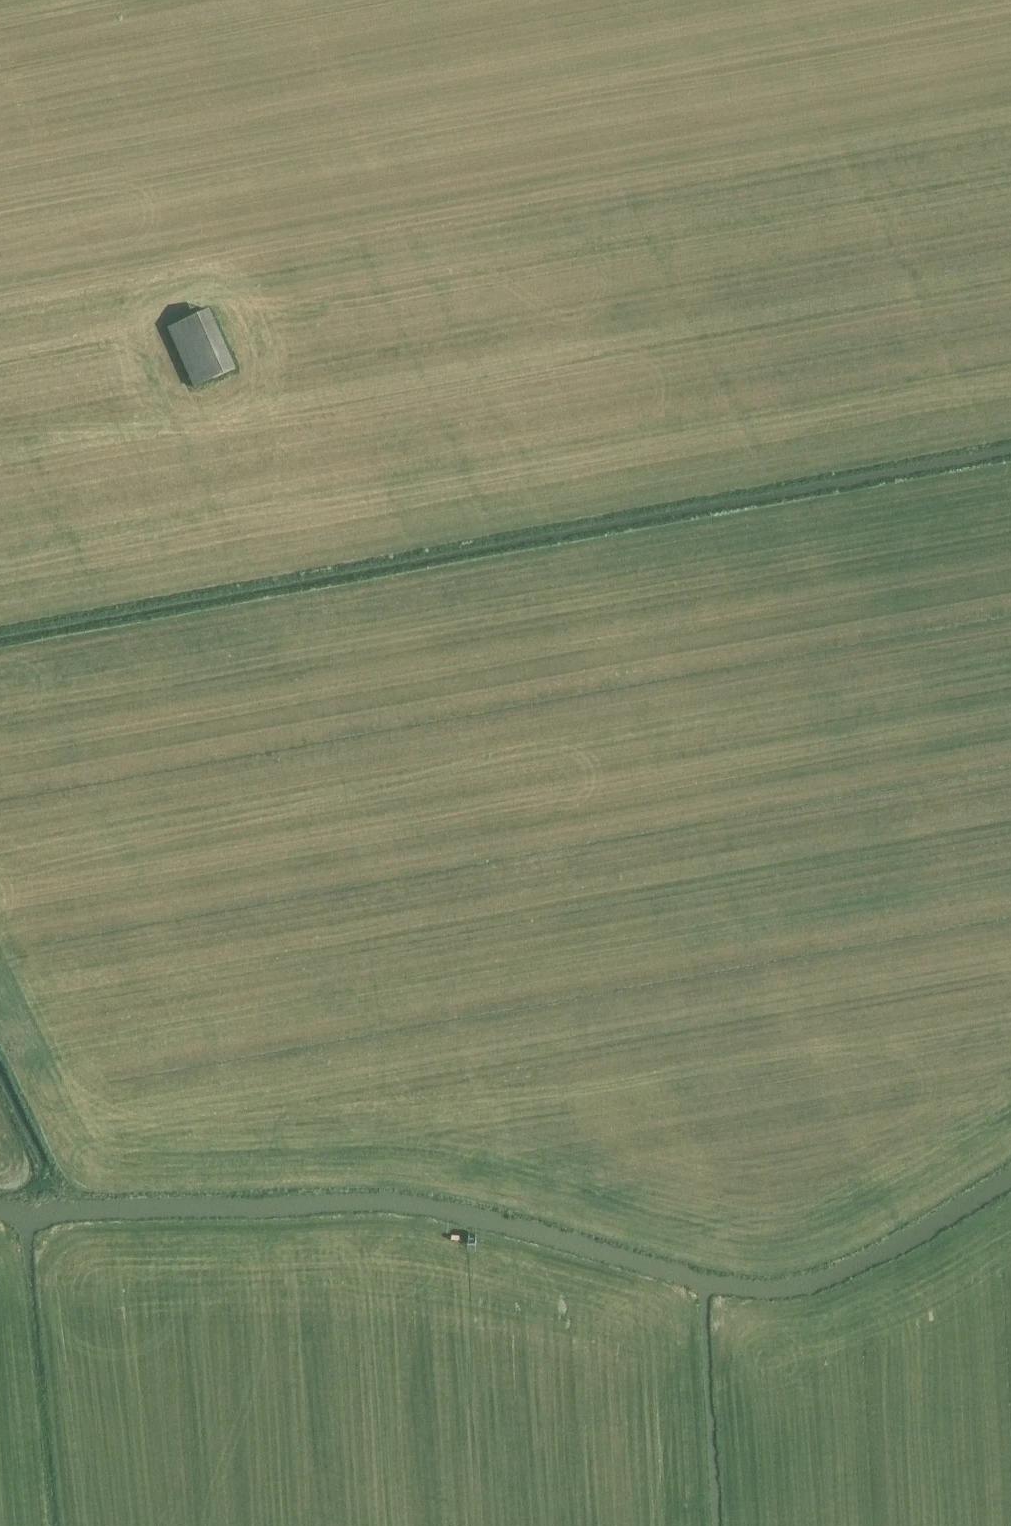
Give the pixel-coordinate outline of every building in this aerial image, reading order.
[(209,310),(168,328),(195,388),(236,370),(209,310)]
